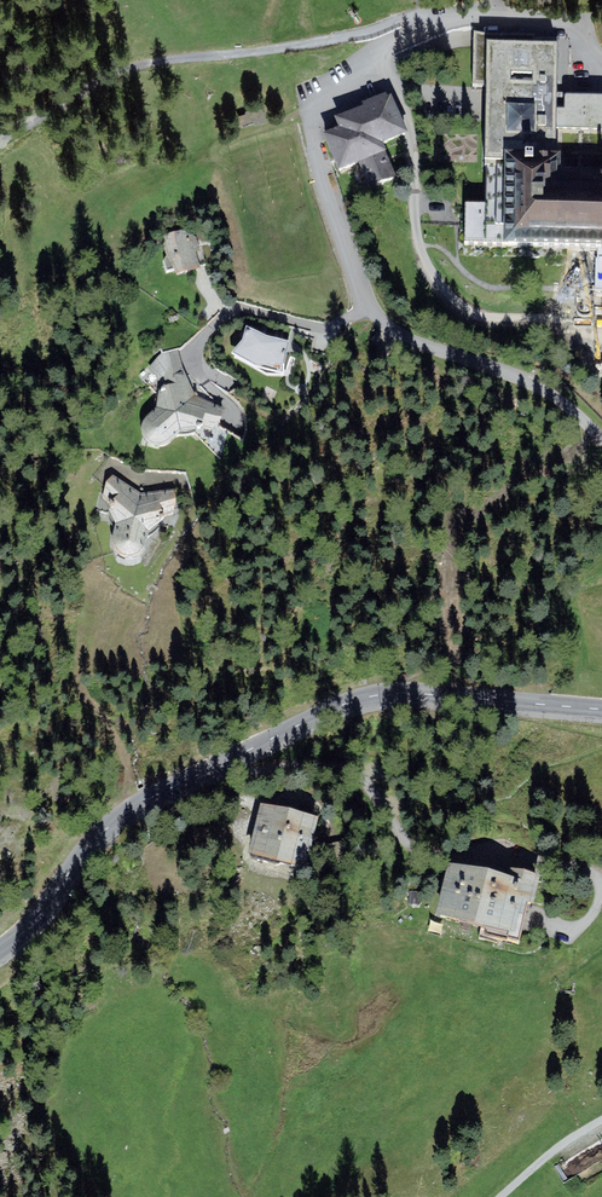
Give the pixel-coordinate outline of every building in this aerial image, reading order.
[(476,40),(471,251),(601,254),(601,98),(561,97),(562,42),(476,40)] [(344,133),(327,139),(340,175),(391,156),(387,145),(404,139),(391,104),(340,123),(344,133)] [(169,227),(175,261),(201,256),(194,223),(169,227)] [(238,357),(273,380),(287,358),(252,335),(238,357)] [(191,407),(185,387),(167,392),(165,412),(154,422),(151,428),(152,437),(155,443),(161,447),(168,448),(175,444),(187,432),(211,428),(212,413),(191,407)] [(141,498),(115,482),(107,501),(124,526),(121,543),(122,549),(128,555),(134,557),(141,557),(148,553),(150,547),(152,530),(173,516),(174,493),(141,498)] [(308,854),(317,817),(260,803),(251,840),(308,854)] [(458,859),(443,907),(504,925),(519,877),(458,859)]
